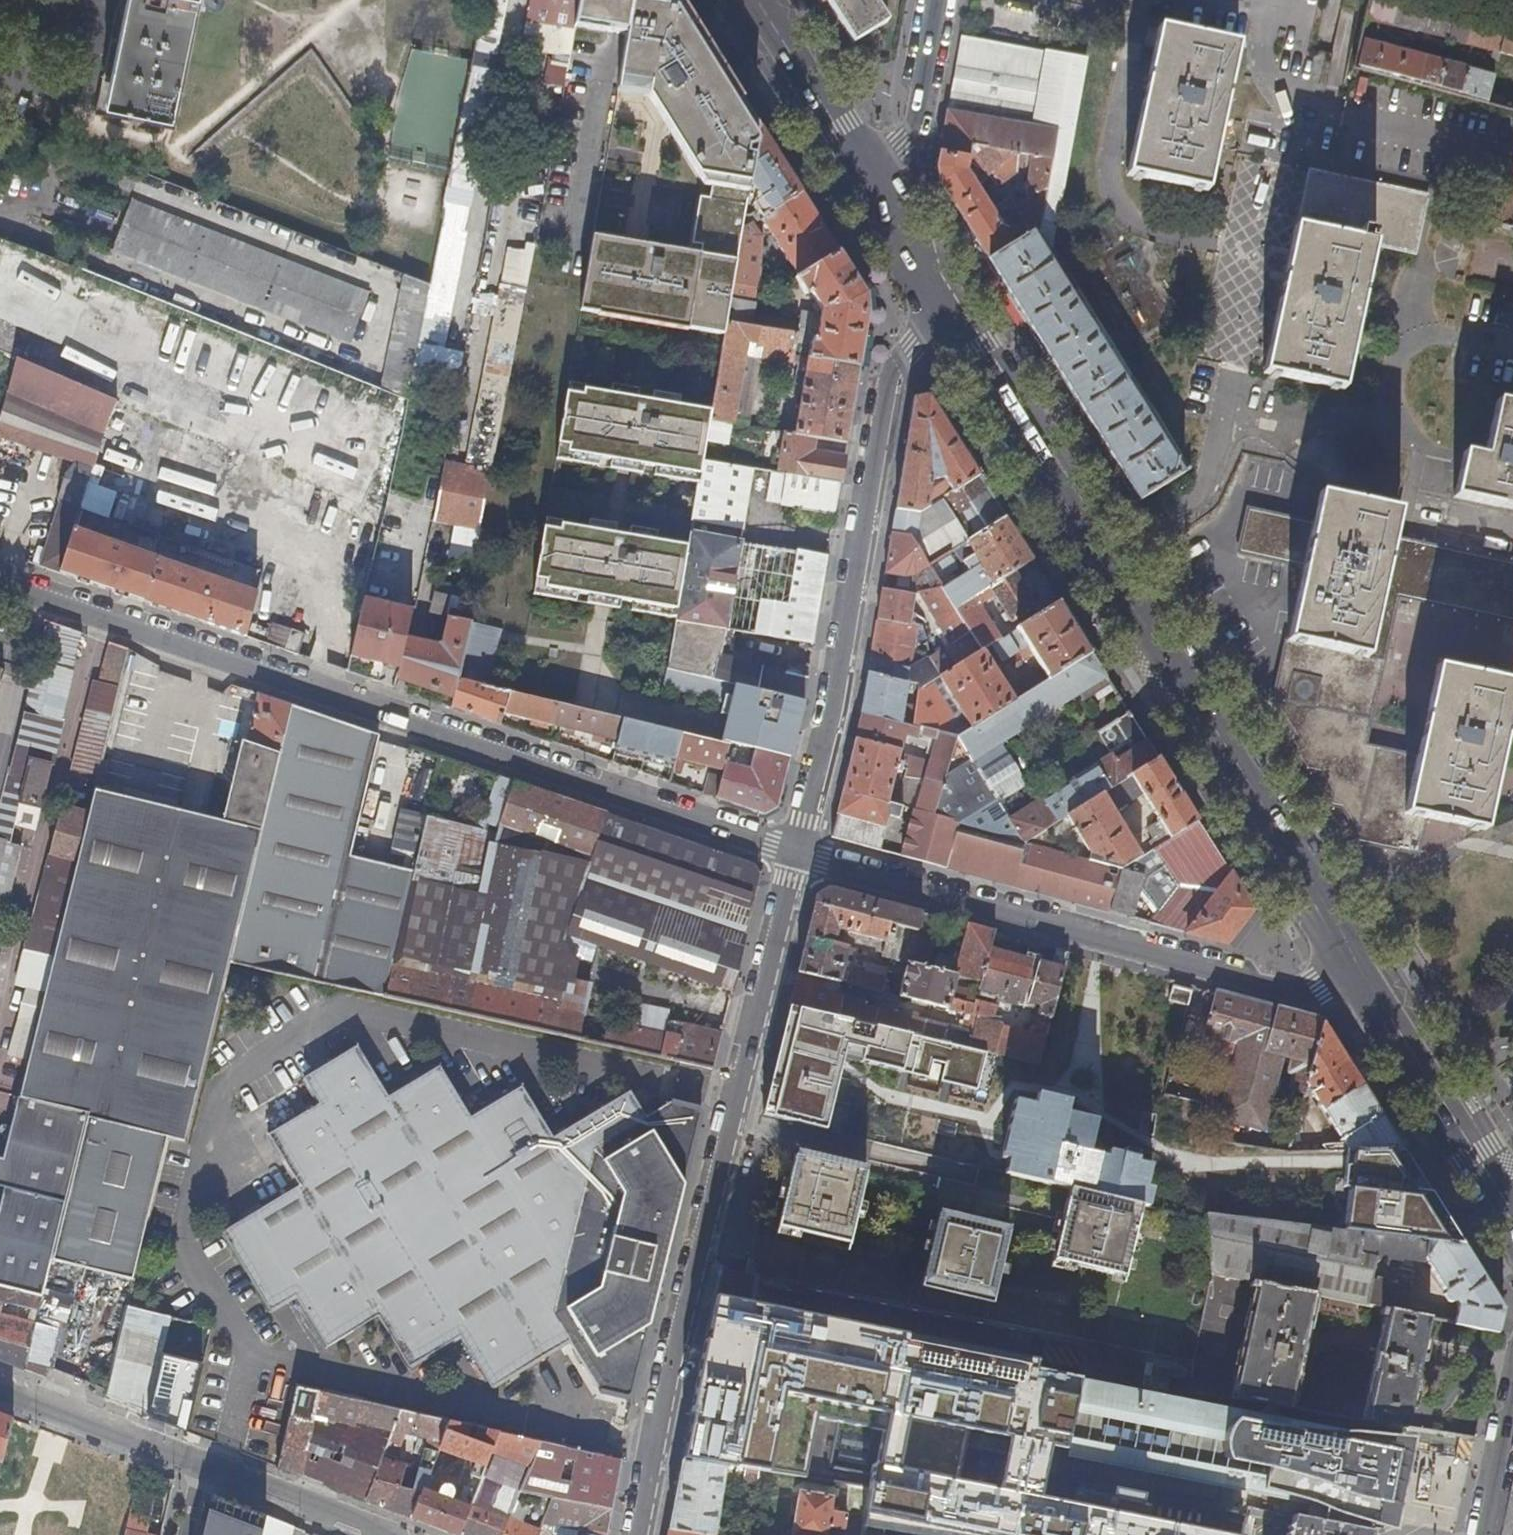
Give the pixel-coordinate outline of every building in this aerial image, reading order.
[(96,113),(173,130),(201,0),(119,0),(96,113)] [(442,229),(464,234),(490,107),(489,106),(510,0),(488,0),(475,63),(454,168),(442,229)] [(522,55),(557,62),(551,96),(563,98),(582,0),(533,0),(522,55)] [(578,25),(629,34),(634,2),(634,0),(582,0),(578,25)] [(761,126),(682,0),(677,0),(665,7),(634,2),(629,34),(621,82),(652,88),(657,85),(681,123),(670,130),(706,189),(712,190),(710,201),(702,199),(694,246),(702,247),(701,256),(594,238),(582,311),(725,336),(727,323),(731,300),(734,283),(743,230),(751,183),(761,126)] [(853,44),(888,22),(878,5),(886,0),(826,0),(853,44)] [(1406,0),(1373,0),(1369,16),(1494,47),(1492,56),(1499,58),(1501,51),(1512,54),(1512,25),(1406,0)] [(1158,29),(1126,174),(1205,191),(1236,46),(1158,29)] [(962,37),(941,152),(970,157),(972,146),(1052,159),(1071,56),(962,37)] [(1495,79),(1363,44),(1358,68),(1489,103),(1495,79)] [(1052,159),(1040,229),(1051,245),(1085,58),(1071,56),(1052,159)] [(761,126),(751,183),(758,187),(755,204),(760,211),(754,215),(758,221),(764,218),(803,193),(761,126)] [(970,157),(941,152),(937,169),(940,183),(989,261),(1040,229),(1052,159),(972,146),(970,157)] [(1496,224),(1512,228),(1512,167),(1496,224)] [(142,173),(131,201),(424,317),(430,285),(142,173)] [(1304,228),(1374,244),(1413,253),(1425,196),(1316,173),(1304,228)] [(840,252),(803,193),(764,218),(801,277),(840,252)] [(102,276),(407,398),(409,386),(424,317),(131,201),(102,276)] [(754,223),(743,230),(734,283),(756,287),(760,288),(762,237),(754,223)] [(1374,244),(1304,228),(1295,226),(1263,372),(1278,375),(1343,389),(1374,244)] [(424,317),(409,386),(435,391),(468,235),(464,234),(442,229),(430,285),(424,317)] [(1051,245),(1040,229),(989,261),(1139,501),(1184,473),(1177,461),(1184,456),(1181,452),(1174,456),(1147,412),(1154,408),(1139,386),(1132,390),(1127,382),(1134,377),(1131,372),(1124,376),(1056,269),(1063,264),(1051,245)] [(527,291),(536,246),(528,244),(526,253),(512,250),(505,287),(527,291)] [(801,277),(797,279),(807,294),(811,292),(823,310),(821,319),(801,316),(800,323),(779,319),(777,331),(798,334),(797,342),(811,344),(809,359),(861,367),(869,315),(867,296),(840,252),(801,277)] [(756,287),(734,283),(731,300),(753,303),(756,287)] [(753,303),(731,300),(727,323),(752,327),(754,315),(756,304),(753,303)] [(466,464),(493,470),(524,307),(498,302),(466,464)] [(754,315),(752,327),(777,331),(779,319),(754,315)] [(710,421),(723,423),(743,426),(746,414),(743,413),(749,376),(739,373),(742,356),(794,364),(797,342),(798,334),(777,331),(752,327),(727,323),(725,336),(712,410),(710,421)] [(17,358),(8,391),(0,420),(0,435),(77,461),(66,475),(59,500),(61,500),(39,566),(60,572),(74,530),(81,509),(118,401),(17,358)] [(848,444),(861,367),(809,359),(808,359),(805,373),(798,372),(795,387),(803,389),(795,435),(815,438),(848,444)] [(701,475),(703,460),(706,441),(710,421),(712,410),(585,388),(584,394),(568,391),(559,441),(571,443),(569,452),(701,475)] [(954,491),(980,475),(929,395),(915,397),(896,509),(920,512),(921,511),(930,506),(934,479),(945,477),(954,491)] [(158,537),(163,516),(186,431),(118,401),(81,509),(158,537)] [(1457,498),(1512,510),(1512,405),(1499,402),(1487,457),(1466,453),(1457,498)] [(710,421),(706,441),(717,442),(720,438),(723,423),(710,421)] [(785,441),(780,473),(789,475),(841,483),(845,458),(813,453),(815,438),(795,435),(778,432),(776,439),(785,441)] [(677,612),(676,621),(724,629),(726,629),(742,542),(755,469),(703,460),(701,475),(688,549),(677,612)] [(444,465),(434,521),(481,530),(491,475),(444,465)] [(841,483),(789,475),(784,505),(815,510),(836,514),(841,483)] [(968,541),(1007,517),(980,475),(954,491),(942,499),(968,541)] [(1293,644),(1370,661),(1402,512),(1324,495),(1318,527),(1308,570),(1293,644)] [(929,564),(968,541),(942,499),(930,506),(921,511),(917,536),(912,536),(929,564)] [(920,512),(896,509),(893,533),(912,536),(917,536),(921,511),(920,512)] [(836,514),(815,510),(813,523),(834,526),(836,514)] [(1308,570),(1318,527),(1254,514),(1245,556),(1308,570)] [(1013,572),(1033,559),(1007,517),(968,541),(929,564),(927,565),(941,587),(946,596),(954,609),(1013,572)] [(677,612),(688,549),(562,527),(561,533),(544,530),(536,579),(547,581),(545,590),(677,612)] [(153,558),(74,530),(60,572),(60,573),(143,601),(153,558)] [(929,589),(941,587),(927,565),(929,564),(912,536),(893,533),(886,574),(905,576),(914,575),(919,572),(929,589)] [(742,542),(726,629),(786,639),(791,608),(787,608),(796,551),(742,542)] [(1413,597),(1512,618),(1512,567),(1424,547),(1413,597)] [(791,608),(819,613),(829,557),(796,551),(787,608),(791,608)] [(256,593),(153,558),(143,601),(246,637),(256,593)] [(980,651),(982,649),(991,644),(1000,638),(979,605),(995,596),(1012,622),(1036,607),(1030,597),(1036,593),(1027,578),(1020,581),(1013,572),(954,609),(969,632),(980,651)] [(438,583),(436,594),(451,598),(453,586),(438,583)] [(917,591),(927,607),(946,596),(941,587),(929,589),(917,591)] [(280,593),(258,588),(256,593),(246,637),(277,648),(286,623),(274,620),(280,593)] [(883,588),(878,619),(910,624),(916,594),(883,588)] [(431,613),(450,618),(462,620),(466,601),(451,598),(436,594),(431,613)] [(950,643),(969,632),(954,609),(946,596),(927,607),(950,643)] [(399,606),(364,598),(350,657),(385,666),(399,606)] [(1049,679),(1092,653),(1060,602),(1008,633),(1018,648),(1026,643),(1049,679)] [(1451,642),(1448,654),(1466,657),(1471,630),(1489,634),(1492,615),(1420,603),(1414,636),(1451,642)] [(413,609),(399,606),(385,666),(400,670),(413,609)] [(786,639),(814,643),(819,613),(791,608),(786,639)] [(436,645),(407,638),(400,670),(398,678),(455,697),(458,680),(459,681),(472,623),(462,620),(450,618),(444,645),(436,645)] [(878,619),(871,658),(894,662),(910,664),(914,640),(925,642),(923,630),(921,626),(910,624),(878,619)] [(676,621),(668,669),(704,677),(738,685),(805,700),(808,678),(720,656),(724,629),(676,621)] [(72,671),(81,634),(46,622),(2,799),(20,804),(40,809),(51,764),(53,765),(62,725),(60,724),(73,671),(72,671)] [(501,629),(472,623),(459,681),(489,688),(501,629)] [(939,675),(980,651),(969,632),(950,643),(928,656),(930,659),(939,675)] [(1019,651),(1018,648),(1008,633),(1000,638),(991,644),(1000,659),(1007,655),(1009,658),(1019,651)] [(98,775),(130,651),(109,643),(98,685),(93,684),(71,769),(98,775)] [(1370,661),(1293,644),(1280,706),(1320,770),(1366,746),(1381,663),(1370,661)] [(913,724),(956,735),(958,735),(1015,700),(982,649),(980,651),(939,675),(918,689),(915,707),(914,718),(913,724)] [(958,822),(958,823),(1024,842),(1067,815),(1103,793),(1132,775),(1158,759),(1129,713),(1101,730),(1110,745),(1108,747),(1112,753),(1075,776),(1074,774),(1072,774),(1064,779),(1064,781),(1064,783),(1030,804),(1031,799),(1033,798),(1026,787),(1025,788),(1020,786),(998,799),(974,759),(999,744),(1081,693),(1085,699),(1111,683),(1092,653),(1049,679),(1015,700),(958,735),(956,735),(933,815),(958,822)] [(871,658),(869,671),(891,676),(893,665),(894,662),(871,658)] [(918,689),(939,675),(930,659),(909,669),(909,668),(893,665),(891,676),(919,683),(918,689)] [(1425,820),(1485,832),(1512,698),(1512,685),(1439,669),(1420,762),(1409,816),(1425,820)] [(913,726),(913,724),(914,718),(902,715),(904,704),(907,687),(918,689),(919,683),(891,676),(869,671),(862,714),(913,726)] [(455,697),(452,707),(499,724),(503,713),(509,693),(489,688),(459,681),(458,680),(455,697)] [(790,759),(805,700),(738,685),(724,744),(730,745),(754,751),(790,759)] [(515,694),(509,693),(503,713),(553,726),(558,704),(515,694)] [(88,1114),(168,1139),(186,1144),(230,963),(292,706),(258,694),(246,737),(245,742),(243,742),(224,823),(94,793),(87,818),(25,1065),(20,1097),(88,1114)] [(558,704),(553,726),(638,746),(642,724),(558,704)] [(902,715),(914,718),(915,707),(904,704),(902,715)] [(292,706),(230,963),(387,997),(415,873),(402,870),(350,858),(376,735),(292,706)] [(903,856),(946,867),(958,823),(958,822),(933,815),(956,735),(913,724),(913,726),(862,714),(837,815),(886,828),(889,816),(900,818),(903,805),(896,803),(897,798),(892,796),(890,802),(889,801),(906,735),(918,739),(919,735),(936,740),(927,772),(924,781),(903,856)] [(682,734),(642,724),(638,746),(635,756),(675,764),(682,734)] [(724,744),(682,734),(675,764),(673,770),(679,772),(682,761),(725,771),(728,757),(730,745),(724,744)] [(998,799),(1020,786),(1024,784),(999,744),(974,759),(998,799)] [(1409,816),(1420,762),(1366,746),(1320,770),(1337,796),(1334,806),(1345,807),(1359,829),(1357,840),(1417,854),(1425,820),(1409,816)] [(734,759),(728,757),(725,771),(723,776),(718,799),(765,815),(778,807),(790,759),(754,751),(750,769),(733,764),(734,759)] [(462,764),(441,757),(438,772),(457,778),(462,764)] [(1158,846),(1197,821),(1158,759),(1132,775),(1143,793),(1161,821),(1148,829),(1158,846)] [(912,779),(924,781),(927,772),(904,769),(904,773),(906,774),(905,778),(912,779)] [(709,772),(704,794),(718,799),(723,776),(709,772)] [(1103,793),(1114,811),(1143,793),(1132,775),(1103,793)] [(480,819),(500,826),(515,782),(499,777),(487,814),(482,812),(480,819)] [(905,806),(912,779),(905,778),(904,782),(904,783),(901,796),(898,795),(897,798),(896,803),(903,805),(905,806)] [(500,826),(592,859),(607,814),(515,782),(500,826)] [(1089,860),(1120,869),(1141,856),(1114,811),(1103,793),(1067,815),(1091,853),(1089,860)] [(40,809),(20,804),(2,799),(0,808),(0,841),(10,844),(11,839),(15,825),(35,830),(40,809)] [(428,816),(427,820),(462,828),(449,887),(457,889),(477,893),(500,826),(480,819),(430,808),(428,816)] [(428,816),(402,810),(392,854),(405,858),(402,870),(415,873),(427,820),(428,816)] [(19,1063),(25,1065),(87,818),(61,812),(16,986),(28,989),(10,1055),(20,1058),(19,1063)] [(566,935),(601,947),(733,992),(762,877),(754,863),(607,814),(592,859),(566,935)] [(832,837),(880,850),(886,828),(837,815),(832,837)] [(415,873),(387,997),(581,1040),(588,1007),(438,974),(457,889),(449,887),(462,828),(427,820),(415,873)] [(1120,869),(1108,911),(1133,918),(1140,886),(1157,911),(1150,922),(1226,943),(1253,909),(1197,821),(1158,846),(1141,856),(1120,869)] [(946,867),(1108,911),(1120,869),(1089,860),(1024,842),(958,823),(946,867)] [(438,974),(588,1007),(601,947),(566,935),(592,859),(500,826),(477,893),(457,889),(438,974)] [(18,846),(16,845),(10,844),(0,841),(0,921),(18,846)] [(817,897),(815,905),(891,925),(918,932),(922,914),(830,889),(817,897)] [(815,905),(790,1005),(970,1049),(977,1019),(978,1016),(972,1015),(967,1014),(964,1021),(961,1021),(959,1028),(865,1006),(866,1002),(847,998),(845,1002),(843,1002),(845,997),(836,995),(839,983),(887,995),(888,989),(884,987),(887,971),(845,961),(848,947),(834,943),(838,930),(887,942),(891,925),(815,905)] [(942,919),(922,914),(918,932),(909,964),(928,968),(942,919)] [(995,933),(970,926),(957,975),(957,976),(981,983),(990,950),(995,933)] [(1018,1000),(1029,1003),(1039,963),(990,950),(981,983),(979,989),(1005,997),(1003,1002),(1017,1006),(1018,1000)] [(1052,1018),(1070,953),(1057,950),(1053,966),(1039,963),(1029,1003),(1041,1006),(1039,1015),(1052,1018)] [(928,968),(909,964),(900,997),(963,1013),(966,1002),(951,998),(957,976),(957,975),(928,968)] [(1170,1001),(1189,1007),(1193,992),(1174,986),(1170,1001)] [(1291,1089),(1305,1093),(1307,1085),(1324,1022),(1218,993),(1207,1034),(1225,1040),(1222,1051),(1238,1056),(1222,1115),(1221,1115),(1220,1118),(1222,1118),(1261,1128),(1261,1129),(1263,1130),(1264,1127),(1263,1127),(1283,1055),(1293,1058),(1290,1072),(1295,1074),(1291,1089)] [(978,1016),(977,1019),(992,1023),(997,1005),(976,999),(972,1015),(978,1016)] [(988,1052),(790,1005),(764,1114),(826,1129),(846,1045),(865,1049),(863,1061),(979,1089),(988,1052)] [(1038,1021),(1050,1025),(1052,1018),(1039,1015),(1038,1021)] [(977,1019),(970,1049),(988,1052),(1039,1065),(1050,1027),(1035,1023),(1023,1031),(992,1023),(977,1019)] [(609,1022),(605,1045),(662,1058),(664,1050),(667,1034),(609,1022)] [(1350,1152),(1405,1150),(1324,1022),(1307,1085),(1345,1144),(1350,1152)] [(679,1052),(676,1061),(714,1069),(723,1034),(686,1025),(681,1041),(676,1040),(673,1051),(679,1052)] [(639,1374),(703,1116),(700,1108),(674,1103),(648,1118),(631,1093),(554,1139),(524,1088),(470,1119),(440,1068),(387,1098),(357,1047),(303,1078),(319,1104),(267,1136),(298,1186),(221,1233),(268,1310),(294,1295),(325,1347),(376,1317),(407,1369),(459,1338),(490,1389),(569,1343),(599,1392),(628,1399),(632,1396),(639,1374)] [(664,1050),(662,1058),(672,1060),(674,1053),(664,1050)] [(65,1204),(88,1114),(20,1097),(3,1160),(0,1159),(0,1187),(6,1189),(65,1204)] [(1012,1153),(1007,1175),(1011,1176),(1069,1189),(1139,1206),(1143,1206),(1152,1167),(1138,1164),(1139,1160),(1101,1151),(1097,1169),(1070,1164),(1079,1127),(1065,1123),(1067,1116),(1031,1107),(1028,1119),(1014,1116),(1005,1151),(1012,1153)] [(104,1274),(134,1281),(168,1139),(88,1114),(65,1204),(51,1261),(104,1274)] [(1326,1146),(1330,1152),(1344,1152),(1350,1152),(1345,1144),(1326,1146)] [(1466,1247),(1405,1150),(1344,1152),(1343,1167),(1339,1167),(1337,1189),(1343,1189),(1337,1230),(1428,1242),(1466,1247)] [(795,1159),(778,1229),(849,1245),(866,1175),(795,1159)] [(51,1261),(65,1204),(6,1189),(0,1215),(0,1286),(1,1287),(43,1297),(51,1261)] [(1139,1206),(1069,1189),(1065,1204),(1051,1261),(1122,1277),(1139,1206)] [(1207,1222),(1213,1274),(1257,1283),(1316,1295),(1359,1304),(1387,1309),(1406,1313),(1416,1261),(1425,1263),(1426,1259),(1428,1242),(1337,1230),(1206,1214),(1207,1222)] [(925,1268),(920,1288),(991,1304),(1008,1234),(937,1217),(925,1268)] [(1466,1247),(1428,1242),(1426,1259),(1446,1291),(1445,1293),(1450,1302),(1454,1301),(1455,1301),(1459,1307),(1456,1324),(1499,1333),(1505,1308),(1466,1247)] [(121,1333),(128,1305),(134,1281),(104,1274),(91,1326),(121,1333)] [(1257,1283),(1232,1400),(1291,1412),(1291,1409),(1316,1295),(1257,1283)] [(1196,1364),(1039,1333),(1039,1337),(1084,1346),(1083,1354),(1208,1378),(1214,1334),(1213,1285),(1196,1364)] [(43,1297),(1,1287),(0,1289),(0,1301),(2,1302),(39,1311),(43,1297)] [(847,1316),(849,1290),(806,1287),(805,1293),(786,1292),(785,1313),(847,1316)] [(36,1324),(39,1311),(2,1302),(0,1310),(0,1315),(36,1324)] [(720,1304),(690,1455),(838,1480),(873,1486),(866,1527),(880,1529),(916,1534),(1248,1534),(1044,1495),(1049,1469),(1022,1463),(1035,1390),(1040,1367),(720,1304)] [(147,1411),(170,1317),(170,1315),(128,1305),(121,1333),(106,1396),(147,1411)] [(1387,1309),(1363,1421),(1407,1428),(1431,1319),(1406,1313),(1387,1309)] [(36,1324),(0,1315),(0,1360),(25,1370),(36,1324)] [(25,1370),(46,1378),(58,1329),(36,1324),(25,1370)] [(394,1431),(402,1411),(297,1387),(278,1467),(302,1476),(315,1417),(355,1425),(356,1422),(394,1431)] [(1384,1519),(1400,1445),(1358,1438),(1348,1437),(1330,1436),(1321,1435),(1291,1430),(1272,1433),(1271,1439),(1203,1427),(1205,1412),(1099,1393),(1073,1397),(1035,1390),(1022,1463),(1049,1469),(1310,1518),(1310,1519),(1334,1524),(1334,1523),(1367,1530),(1369,1517),(1384,1519)] [(451,1422),(402,1411),(394,1431),(385,1454),(396,1457),(403,1440),(397,1437),(398,1432),(413,1435),(412,1440),(420,1442),(421,1437),(436,1441),(433,1450),(428,1448),(428,1449),(426,1448),(417,1475),(413,1474),(411,1482),(407,1481),(403,1479),(407,1466),(383,1459),(366,1501),(412,1519),(424,1489),(429,1477),(438,1456),(440,1450),(451,1422)] [(2,1463),(12,1423),(13,1418),(0,1413),(0,1462),(2,1463)] [(385,1454),(394,1431),(356,1422),(355,1425),(315,1417),(302,1476),(366,1501),(383,1459),(385,1454)] [(451,1422),(440,1450),(481,1465),(471,1489),(468,1487),(461,1503),(454,1500),(456,1493),(456,1490),(455,1487),(452,1484),(450,1484),(446,1484),(442,1486),(441,1487),(438,1494),(424,1489),(412,1519),(455,1534),(459,1534),(499,1433),(480,1428),(474,1442),(467,1439),(472,1427),(451,1422)] [(499,1433),(459,1534),(506,1534),(512,1519),(522,1493),(521,1493),(540,1442),(499,1433)] [(613,1510),(622,1461),(540,1442),(521,1493),(522,1493),(552,1498),(613,1510)] [(444,1458),(438,1456),(429,1477),(435,1479),(444,1458)] [(683,1461),(669,1529),(706,1534),(716,1534),(727,1467),(683,1461)] [(403,1479),(407,1481),(411,1467),(407,1466),(403,1479)] [(793,1534),(828,1534),(829,1526),(845,1529),(847,1513),(832,1510),(835,1497),(800,1490),(793,1534)] [(613,1510),(552,1498),(543,1522),(582,1530),(581,1534),(608,1534),(613,1510)] [(262,1534),(291,1534),(292,1532),(274,1527),(276,1519),(267,1516),(262,1534)] [(1372,1531),(1367,1530),(1334,1523),(1334,1524),(1310,1519),(1296,1517),(1292,1534),(1371,1534),(1372,1531)] [(294,1526),(276,1519),(274,1527),(292,1532),(294,1526)] [(541,1531),(512,1519),(506,1534),(539,1534),(541,1531)] [(146,1534),(149,1525),(129,1520),(126,1534),(148,1534),(146,1534)]
